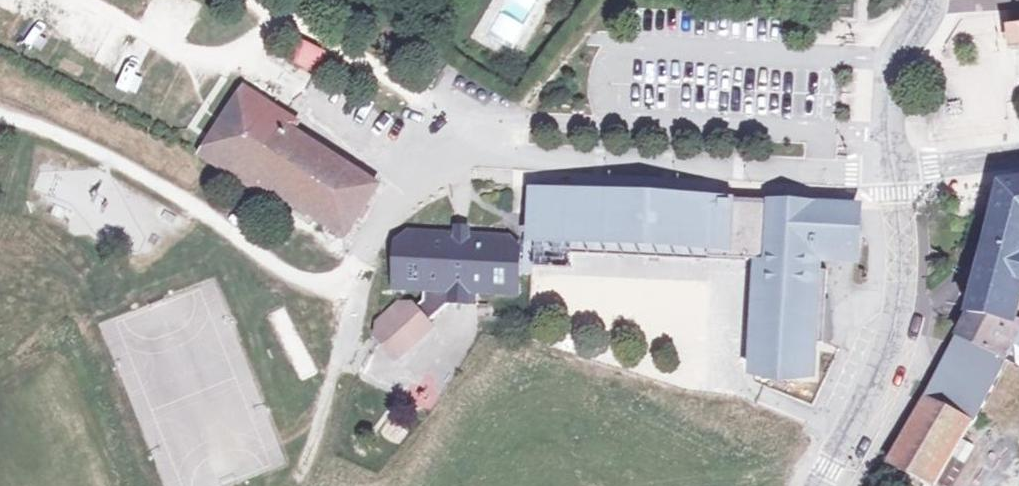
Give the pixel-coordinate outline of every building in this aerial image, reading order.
[(1010,27),(1013,50),(1018,50),(1018,25),(1010,27)] [(313,41),(298,33),(289,49),(304,57),(313,41)] [(300,122),(246,89),(205,155),(271,198),(277,188),(347,234),(379,186),(294,133),(300,122)] [(969,313),(1011,320),(1018,289),(1018,184),(1003,187),(969,313)] [(739,199),(529,187),(526,243),(714,252),(752,256),(744,367),(816,373),(819,341),(824,275),(825,268),(825,256),(829,257),(862,258),(866,208),(813,203),(780,201),(779,226),(737,222),(739,199)] [(418,228),(403,235),(404,244),(404,285),(432,286),(434,298),(425,307),(406,306),(388,325),(388,336),(410,357),(445,323),(441,320),(461,298),(477,299),(478,286),(521,289),(524,247),(506,232),(418,228)] [(957,337),(1004,361),(1017,334),(1018,335),(1018,322),(1011,320),(969,313),(957,337)] [(975,421),(1004,361),(957,337),(927,396),(975,421)] [(427,380),(410,387),(419,409),(437,402),(427,380)] [(975,421),(927,396),(891,467),(928,485),(937,485),(975,421)] [(282,475),(281,447),(209,450),(210,477),(282,475)]
